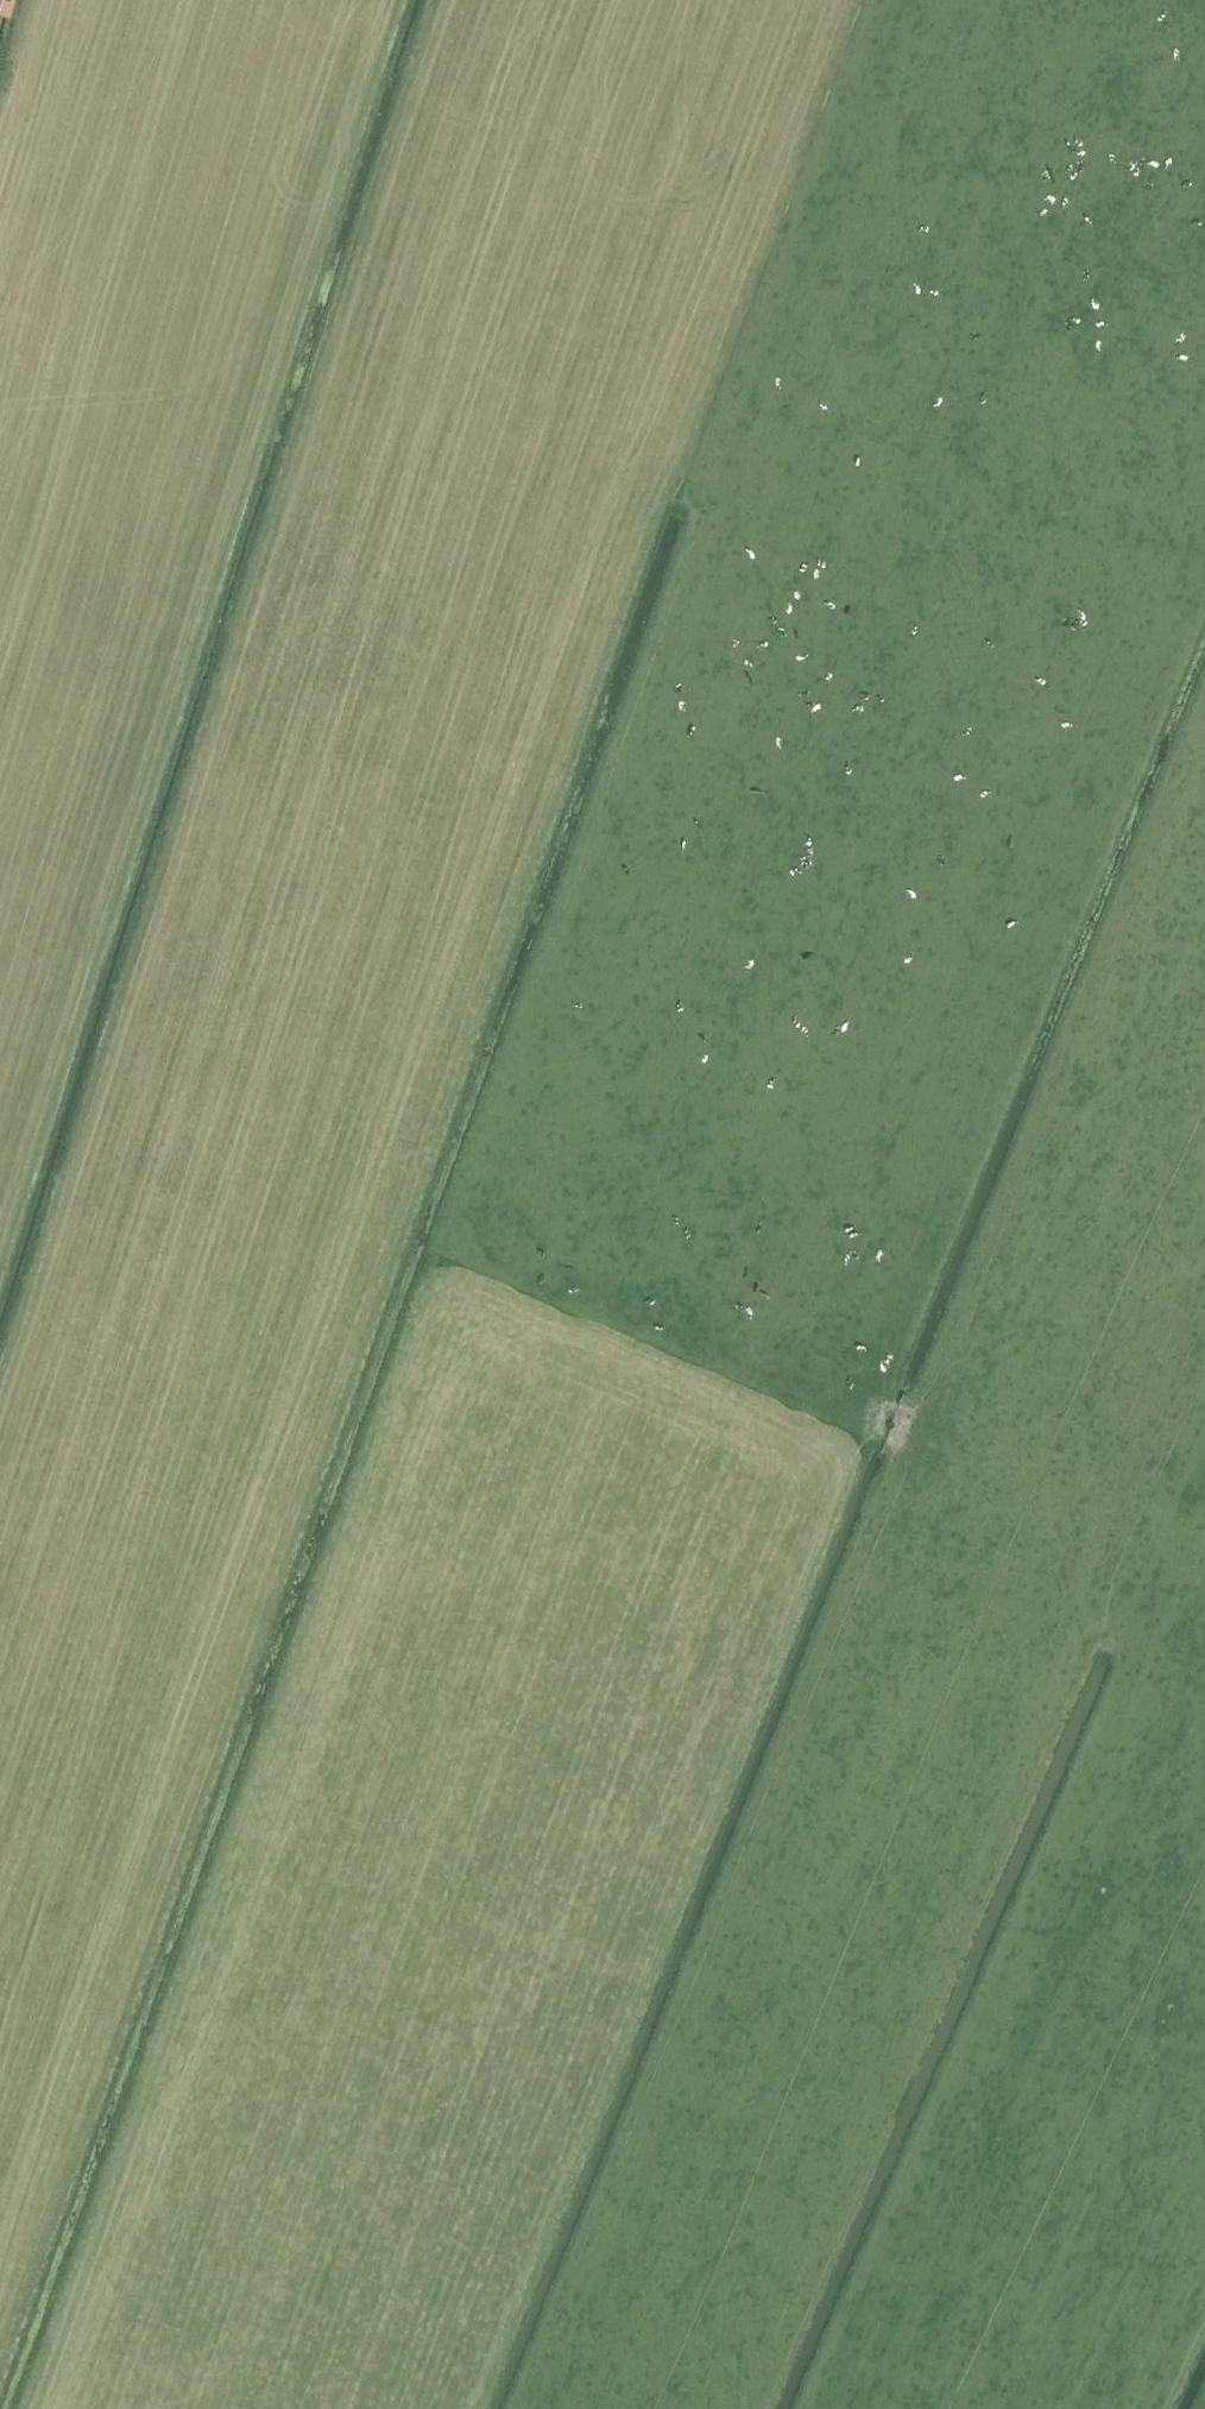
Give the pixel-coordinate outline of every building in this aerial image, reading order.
[(17,0),(0,0),(0,15),(11,19),(17,0)]
